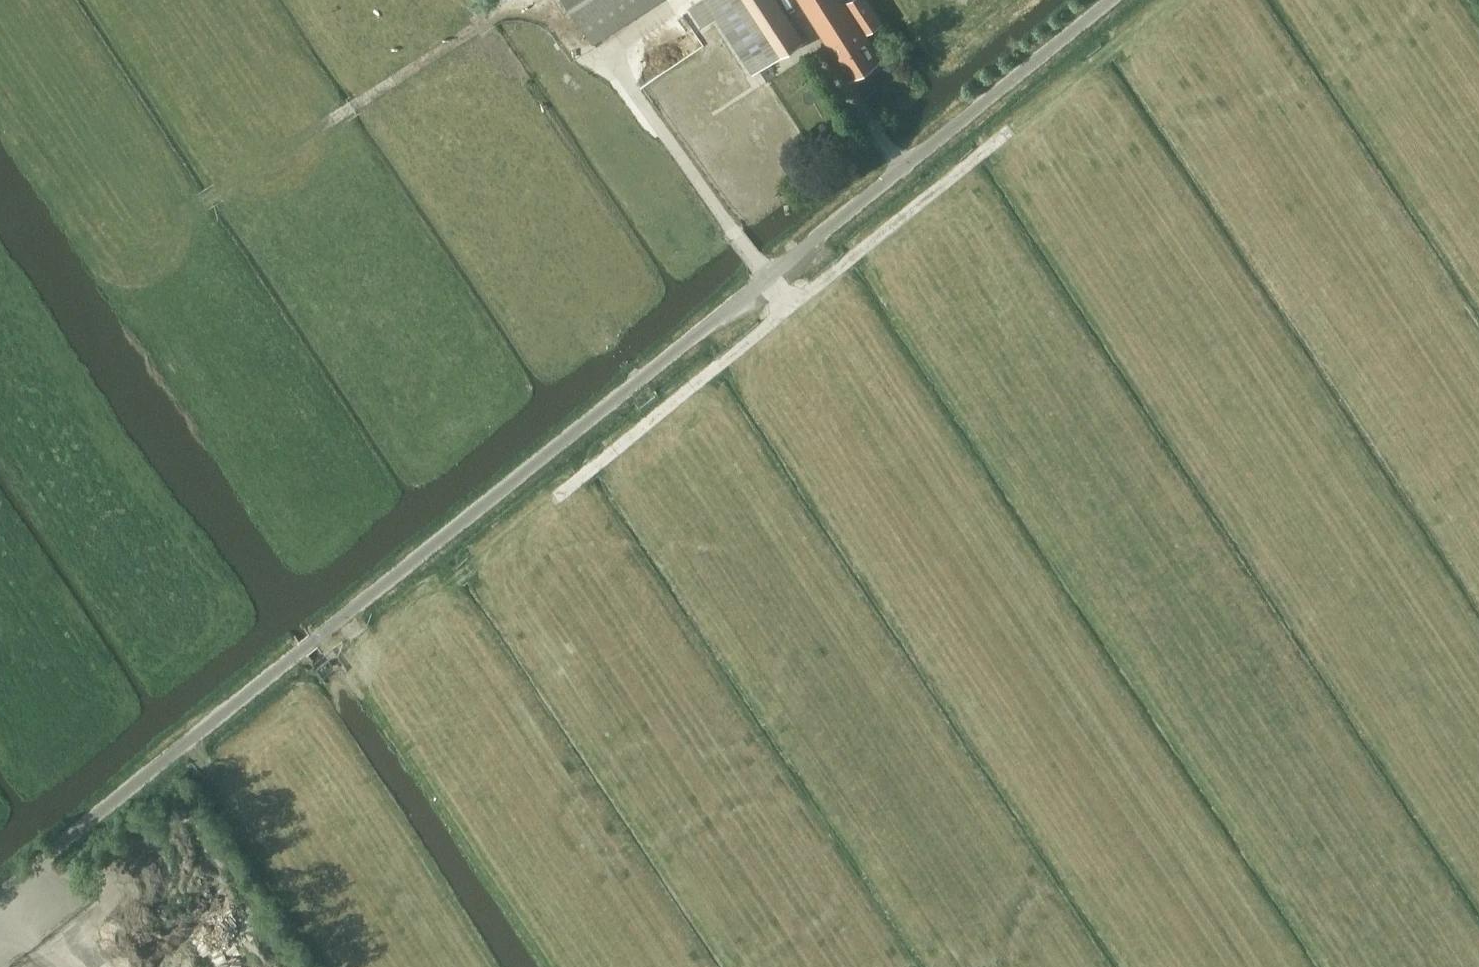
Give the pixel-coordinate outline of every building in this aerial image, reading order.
[(593,42),(657,0),(566,0),(593,42)] [(802,40),(776,0),(701,0),(691,6),(702,26),(716,17),(752,72),(802,40)] [(868,0),(850,0),(845,3),(843,0),(799,0),(850,78),(880,58),(864,33),(882,21),(868,0)]
